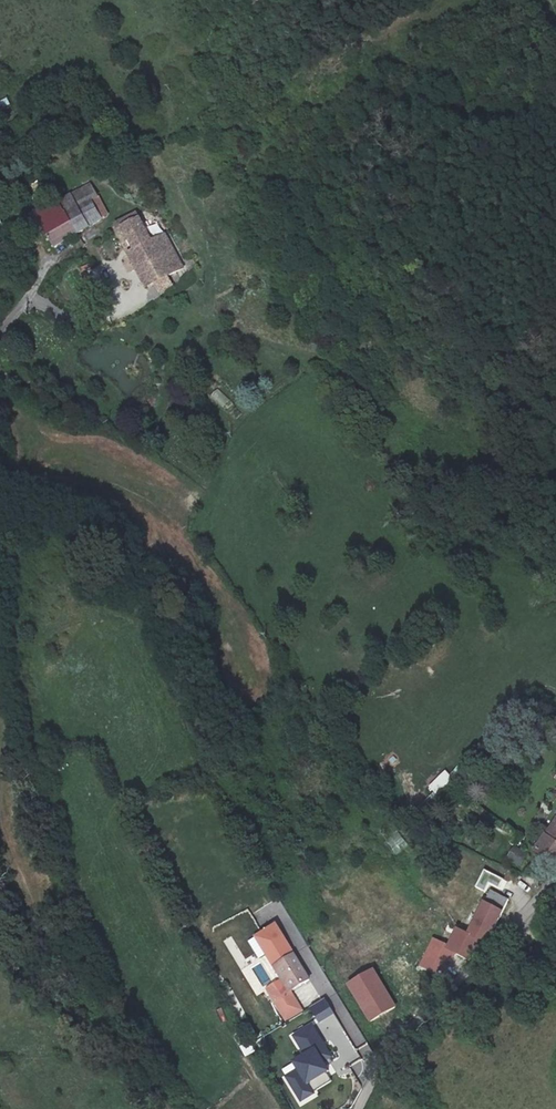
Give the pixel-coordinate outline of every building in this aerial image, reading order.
[(10,106),(8,99),(0,102),(0,109),(10,106)] [(58,199),(64,210),(75,230),(93,220),(102,213),(103,209),(90,182),(58,199)] [(64,210),(58,199),(29,216),(35,228),(42,225),(41,222),(64,210)] [(75,230),(64,210),(41,222),(42,225),(43,226),(52,242),(75,230)] [(151,213),(135,221),(147,242),(162,235),(151,213)] [(147,284),(172,271),(179,268),(162,235),(147,242),(135,221),(132,214),(114,222),(117,229),(123,227),(133,249),(126,252),(145,285),(147,284)] [(172,271),(147,284),(155,298),(178,282),(172,271)] [(427,787),(437,797),(455,781),(445,770),(427,787)] [(533,856),(553,870),(555,867),(555,821),(533,856)] [(516,845),(506,857),(519,868),(529,856),(516,845)] [(463,964),(483,943),(490,930),(494,931),(502,916),(498,914),(502,905),(483,896),(463,938),(454,934),(443,955),(463,964)] [(256,937),(274,967),(294,955),(276,925),(256,937)] [(294,955),(274,967),(285,985),(289,992),(309,980),(294,955)] [(373,972),(348,987),(369,1023),(395,1008),(373,972)] [(301,1011),(289,992),(285,985),(269,995),(285,1020),(301,1011)] [(527,1015),(536,997),(528,993),(519,1011),(527,1015)] [(331,1056),(312,1025),(294,1036),(306,1055),(294,1062),(298,1069),(287,1077),(301,1100),(313,1093),(313,1091),(308,1083),(327,1072),(328,1070),(323,1061),(330,1057),(331,1056)] [(256,1052),(251,1043),(240,1049),(245,1058),(256,1052)] [(333,1061),(330,1057),(323,1061),(326,1066),(333,1061)] [(332,1080),(327,1072),(308,1083),(313,1091),(332,1080)]
